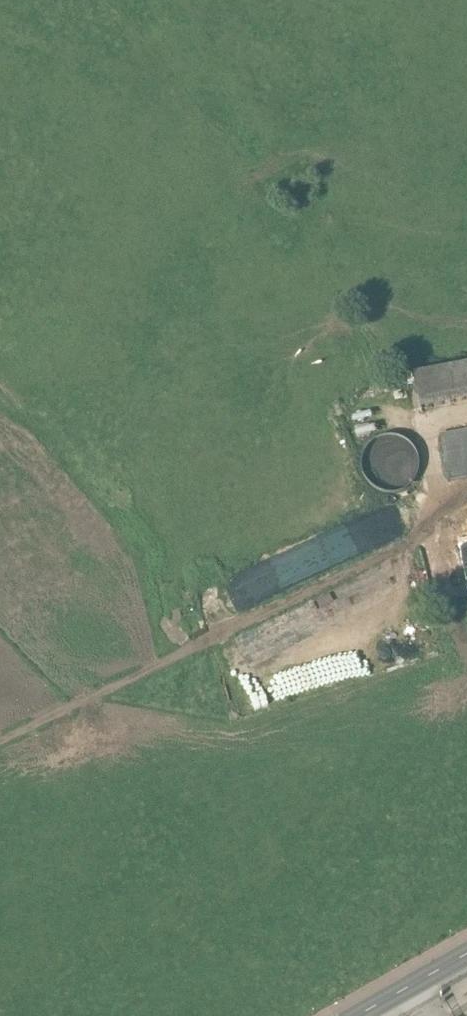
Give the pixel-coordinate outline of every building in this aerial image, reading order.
[(414,373),(421,408),(466,399),(466,363),(414,373)] [(440,436),(449,482),(466,478),(466,431),(440,436)] [(368,437),(371,487),(419,484),(417,450),(401,451),(400,435),(368,437)] [(255,657),(286,647),(281,630),(250,639),(255,657)]
